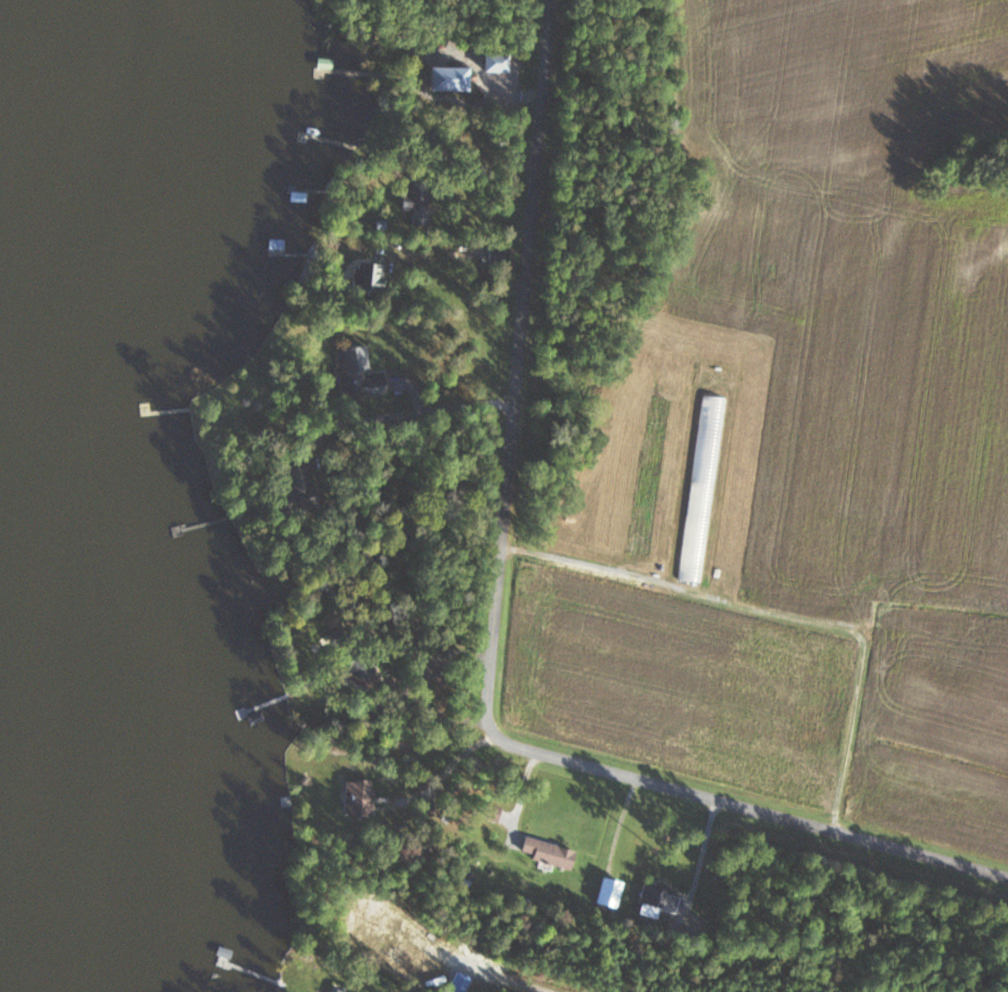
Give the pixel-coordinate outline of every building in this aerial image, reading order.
[(504,56),(479,56),(479,73),(504,73),(504,56)] [(328,68),(328,59),(314,59),(314,68),(328,68)] [(421,89),(461,89),(461,68),(421,68),(421,89)] [(398,191),(398,213),(408,213),(408,224),(424,224),(425,186),(406,186),(406,191),(398,191)] [(355,289),(375,289),(375,261),(355,261),(355,289)] [(679,579),(702,582),(722,397),(699,394),(679,579)] [(351,783),(342,787),(347,800),(356,796),(351,783)] [(574,851),(522,836),(517,855),(568,870),(574,851)] [(612,910),(621,883),(601,876),(592,903),(612,910)] [(655,920),(658,910),(671,914),(676,895),(641,885),(633,914),(655,920)]
